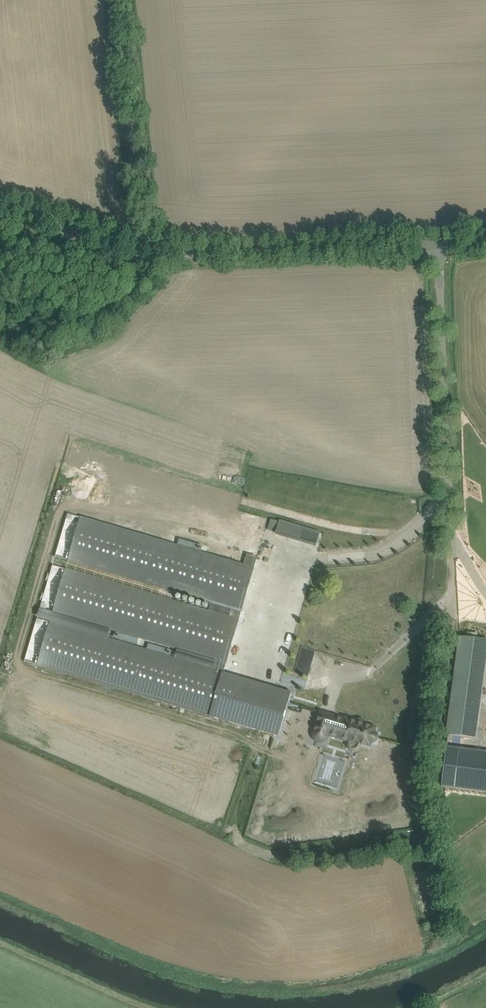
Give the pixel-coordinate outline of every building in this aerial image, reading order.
[(246,555),(243,565),(68,513),(55,557),(211,603),(231,609),(229,617),(53,565),(40,609),(216,660),(213,670),(37,618),(25,662),(279,736),(291,693),(224,673),(257,558),(246,555)] [(280,521),(279,522),(272,519),(268,530),(276,533),(301,541),(304,528),(280,521)] [(485,665),(485,640),(476,639),(477,634),(468,633),(467,637),(459,636),(446,735),(476,739),(485,665)] [(343,718),(320,711),(314,732),(313,734),(314,736),(314,738),(315,739),(323,741),(324,741),(326,740),(327,738),(328,736),(329,735),(351,741),(351,740),(370,746),(371,741),(372,742),(373,742),(374,742),(375,741),(376,740),(377,739),(377,738),(377,737),(377,736),(377,735),(376,734),(375,733),(374,732),(375,728),(366,725),(366,724),(344,717),(343,718)] [(357,751),(358,744),(350,742),(348,749),(357,751)] [(447,746),(441,786),(485,792),(485,751),(447,746)]
